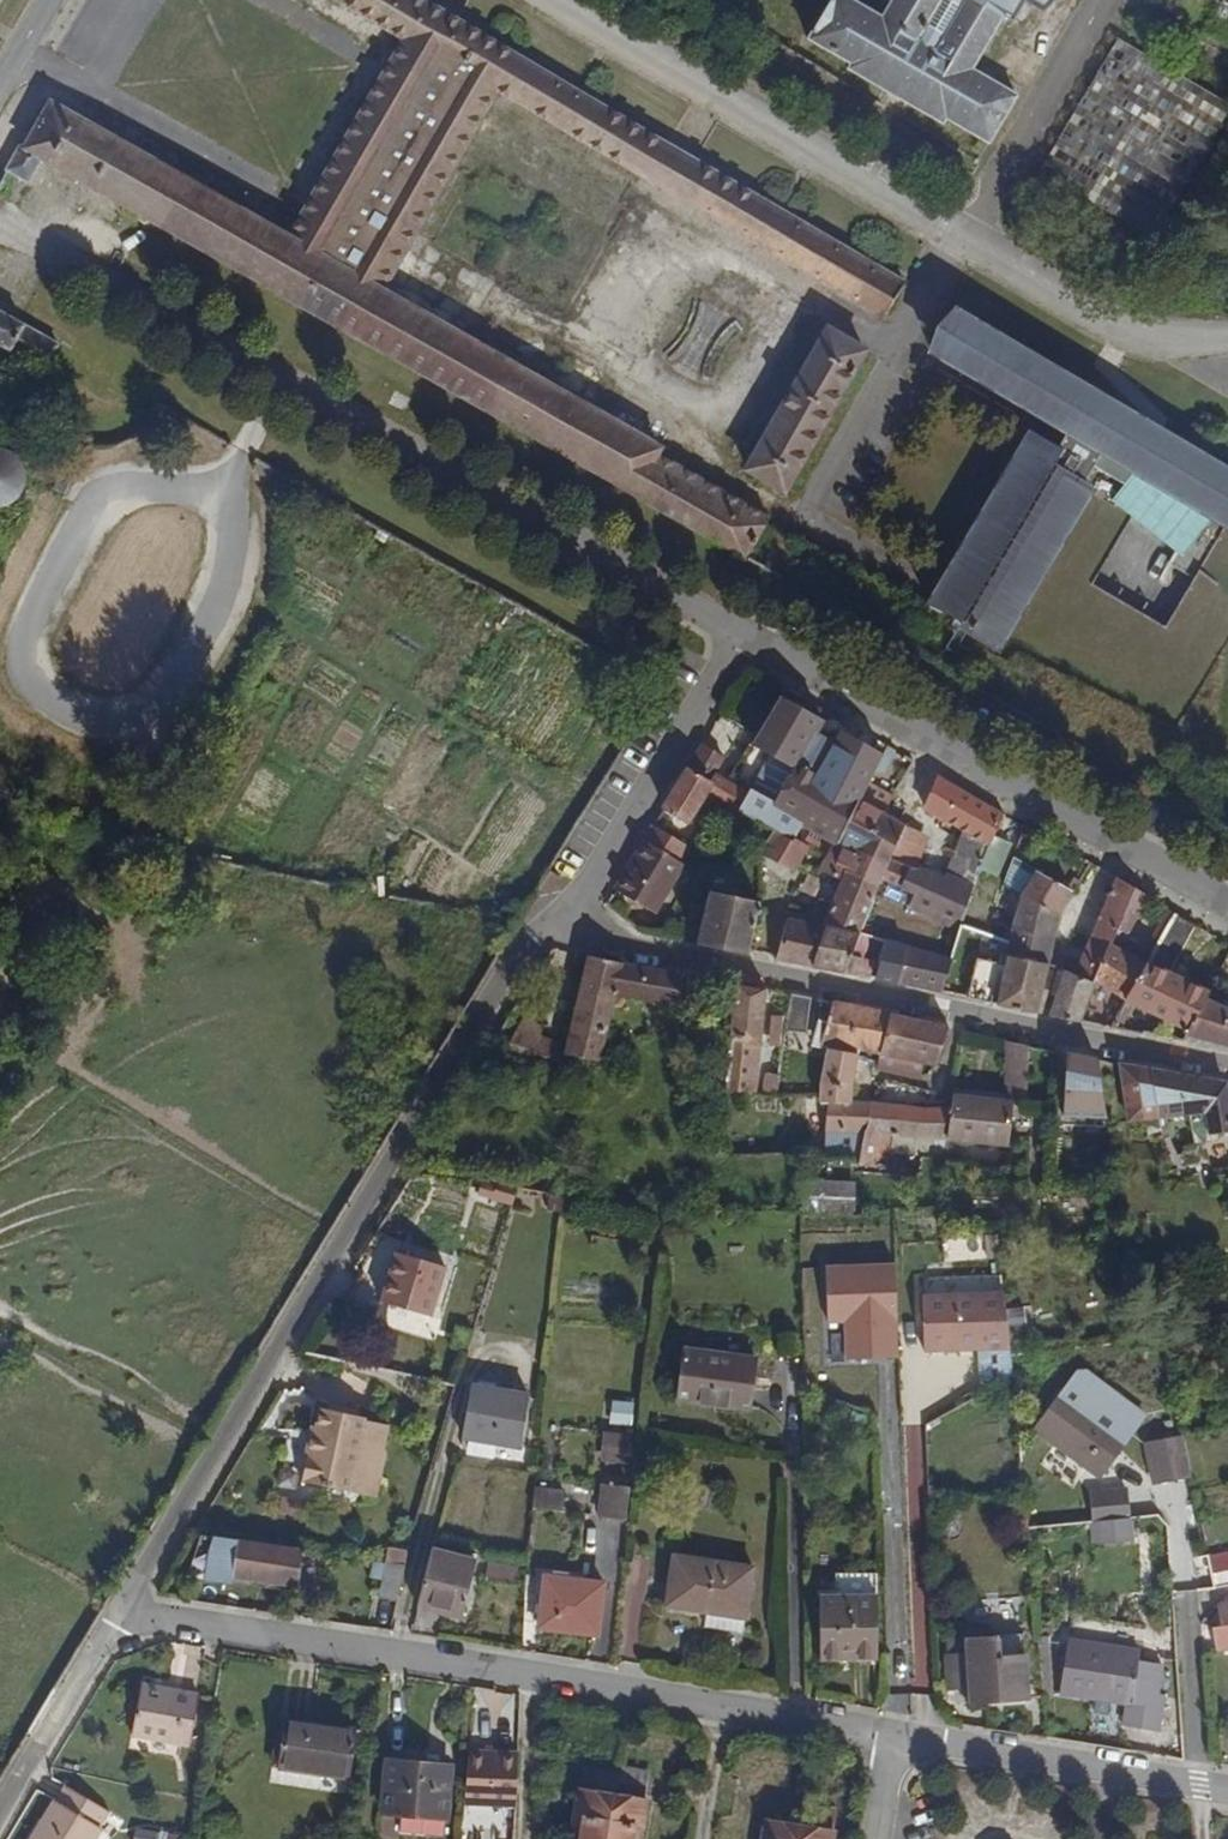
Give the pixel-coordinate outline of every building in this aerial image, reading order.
[(17,170),(47,187),(62,162),(739,554),(801,590),(817,562),(762,530),(768,520),(667,461),(671,449),(390,285),(501,88),(888,316),(909,276),(444,0),(346,0),(409,37),(296,231),(59,96),(17,170)] [(901,1),(899,0),(845,0),(829,27),(881,60),(876,70),(962,124),(971,112),(1018,141),(1049,87),(995,53),(1016,13),(1030,21),(1042,1),(1044,0),(901,0),(901,1)] [(1210,15),(1227,24),(1227,0),(1217,0),(1210,15)] [(1134,32),(1055,163),(1164,227),(1227,118),(1227,87),(1134,32)] [(941,604),(1015,648),(1192,723),(1227,661),(1227,453),(960,299),(934,343),(1066,419),(1061,433),(1080,446),(1071,461),(1036,442),(941,604)] [(53,366),(67,340),(0,300),(0,336),(53,366)] [(835,330),(753,469),(785,489),(868,350),(835,330)] [(6,513),(16,507),(23,499),(27,487),(26,473),(20,457),(13,451),(1,445),(0,445),(0,513),(6,513)] [(761,793),(751,809),(773,822),(789,831),(803,839),(813,845),(840,860),(872,799),(881,782),(885,774),(890,764),(866,750),(853,743),(831,729),(843,707),(800,681),(754,764),(790,785),(816,739),(823,743),(791,800),(843,833),(837,843),(792,817),(792,813),(761,793)] [(866,750),(871,742),(858,734),(853,743),(866,750)] [(743,779),(746,773),(731,764),(738,750),(716,737),(699,766),(678,800),(701,814),(709,805),(721,812),(732,798),(743,779)] [(910,749),(901,743),(894,757),(903,762),(910,749)] [(990,799),(946,771),(934,801),(974,825),(978,828),(999,841),(1002,835),(1009,811),(990,799)] [(758,782),(746,773),(743,779),(732,798),(751,809),(761,793),(764,788),(758,782)] [(895,814),(905,797),(881,782),(872,799),(840,860),(834,870),(851,879),(859,883),(860,881),(862,877),(892,818),(895,814)] [(911,823),(895,814),(892,818),(862,877),(887,889),(869,936),(892,942),(918,950),(963,964),(966,951),(974,926),(981,900),(986,885),(980,884),(972,881),(964,877),(961,874),(959,872),(955,883),(925,871),(931,856),(934,847),(931,838),(923,833),(911,823)] [(692,854),(700,838),(667,819),(629,884),(668,906),(697,857),(692,854)] [(789,831),(773,822),(759,840),(778,850),(789,831)] [(978,828),(974,825),(968,841),(959,872),(961,874),(978,828)] [(980,884),(986,885),(992,866),(995,853),(999,841),(978,828),(961,874),(964,877),(972,881),(980,884)] [(792,858),(803,839),(789,831),(778,850),(780,851),(792,858)] [(1019,840),(1002,835),(999,841),(995,853),(992,866),(1009,871),(1019,840)] [(810,849),(813,845),(803,839),(792,858),(802,863),(803,862),(810,849)] [(744,877),(736,870),(729,879),(737,886),(744,877)] [(1068,921),(1083,896),(1042,870),(1027,896),(1068,921)] [(887,889),(862,877),(860,881),(859,883),(853,899),(842,926),(869,936),(887,889)] [(1083,976),(1087,977),(1103,982),(1112,958),(1117,944),(1119,937),(1135,889),(1121,881),(1087,964),(1083,976)] [(708,928),(703,940),(746,950),(759,953),(773,903),(755,899),(756,892),(742,887),(739,894),(722,889),(708,928)] [(1147,896),(1135,889),(1119,937),(1129,943),(1147,896)] [(1018,953),(1055,968),(1058,956),(1068,921),(1027,896),(1021,936),(1018,953)] [(1168,909),(1158,903),(1141,950),(1150,956),(1168,909)] [(1150,956),(1147,964),(1139,987),(1134,1001),(1199,1031),(1206,1000),(1208,992),(1167,974),(1188,922),(1168,909),(1150,956)] [(806,913),(787,959),(808,964),(825,967),(835,945),(842,926),(806,913)] [(675,919),(672,933),(703,940),(708,928),(675,919)] [(835,945),(825,967),(859,974),(867,976),(874,955),(863,952),(869,936),(842,926),(835,945)] [(1103,982),(1089,1024),(1106,1028),(1118,991),(1123,993),(1134,1001),(1139,987),(1147,964),(1117,944),(1112,958),(1103,982)] [(963,964),(918,950),(908,985),(937,991),(954,995),(963,964)] [(639,959),(606,951),(584,1026),(557,1020),(548,1051),(592,1063),(598,1047),(615,1052),(630,992),(639,959)] [(1050,995),(1051,981),(1055,968),(1018,953),(1017,958),(1007,1006),(1027,1010),(1052,1016),(1056,994),(1050,995)] [(1058,956),(1055,968),(1070,972),(1073,960),(1058,956)] [(987,958),(978,1000),(1000,1005),(1010,964),(987,958)] [(670,965),(639,959),(630,992),(694,1005),(702,972),(670,965)] [(1073,960),(1070,972),(1073,973),(1083,976),(1087,964),(1073,960)] [(1073,973),(1070,972),(1064,991),(1069,993),(1060,1018),(1089,1024),(1103,982),(1087,977),(1083,976),(1073,973)] [(1060,983),(1051,981),(1050,995),(1056,994),(1060,983)] [(768,986),(749,982),(745,1056),(743,1094),(766,1094),(772,1051),(780,989),(768,986)] [(868,1052),(903,1060),(913,1018),(848,1004),(808,995),(802,1033),(834,1040),(834,1048),(868,1054),(868,1052)] [(1199,1031),(1197,1038),(1227,1050),(1227,1014),(1206,1000),(1199,1031)] [(913,1018),(903,1060),(942,1070),(953,1027),(913,1018)] [(955,1123),(952,1143),(1018,1152),(1024,1110),(1029,1110),(1037,1045),(1022,1042),(1015,1041),(1007,1106),(958,1099),(956,1111),(955,1123)] [(521,1044),(518,1054),(546,1060),(548,1051),(521,1044)] [(827,1101),(845,1101),(859,1102),(868,1054),(834,1048),(825,1094),(827,1094),(827,1101)] [(1105,1058),(1072,1051),(1071,1087),(1109,1090),(1106,1067),(1105,1058)] [(546,1060),(518,1054),(515,1064),(542,1070),(546,1060)] [(1137,1115),(1196,1110),(1199,1139),(1218,1138),(1218,1128),(1227,1128),(1227,1087),(1227,1085),(1130,1063),(1137,1115)] [(782,1095),(785,1079),(775,1078),(773,1095),(782,1095)] [(872,1135),(874,1135),(879,1104),(859,1102),(845,1101),(841,1132),(872,1135)] [(874,1135),(952,1143),(955,1123),(956,1111),(915,1110),(879,1104),(874,1135)] [(1202,1163),(1199,1139),(1186,1140),(1188,1165),(1202,1163)] [(857,1179),(800,1178),(800,1218),(857,1218),(857,1179)] [(457,1272),(405,1255),(389,1304),(440,1321),(457,1272)] [(892,1264),(828,1266),(830,1325),(846,1325),(847,1358),(895,1357),(892,1264)] [(1010,1288),(923,1294),(927,1351),(1014,1345),(1010,1288)] [(761,1353),(692,1341),(682,1390),(752,1403),(761,1353)] [(475,1437),(481,1437),(510,1439),(531,1441),(536,1389),(481,1384),(475,1437)] [(1116,1420),(1068,1388),(1040,1430),(1106,1474),(1143,1420),(1125,1407),(1116,1420)] [(611,1400),(609,1424),(632,1425),(633,1402),(611,1400)] [(332,1450),(368,1458),(370,1449),(367,1448),(372,1419),(335,1413),(335,1411),(328,1410),(323,1429),(328,1431),(327,1440),(319,1440),(318,1447),(332,1450)] [(598,1462),(629,1464),(631,1432),(600,1430),(598,1462)] [(1184,1435),(1143,1442),(1151,1485),(1191,1478),(1184,1435)] [(510,1439),(481,1437),(480,1455),(508,1458),(510,1439)] [(360,1493),(368,1458),(332,1450),(318,1447),(311,1482),(360,1493)] [(607,1520),(634,1523),(637,1500),(638,1489),(611,1487),(607,1520)] [(1129,1502),(1096,1504),(1098,1522),(1130,1519),(1129,1502)] [(301,1590),(308,1551),(288,1547),(245,1540),(240,1580),(301,1590)] [(431,1574),(426,1606),(448,1611),(453,1575),(480,1579),(485,1557),(439,1547),(431,1574)] [(674,1611),(717,1617),(717,1614),(756,1620),(763,1572),(681,1560),(674,1611)] [(519,1582),(520,1565),(488,1562),(486,1580),(519,1582)] [(407,1588),(411,1568),(392,1565),(389,1585),(407,1588)] [(453,1575),(448,1611),(474,1616),(480,1579),(453,1575)] [(611,1588),(554,1581),(548,1632),(604,1638),(611,1588)] [(827,1660),(862,1661),(861,1584),(844,1584),(843,1610),(827,1610),(827,1660)] [(861,1584),(862,1661),(883,1662),(884,1585),(861,1584)] [(1227,1654),(1227,1609),(1220,1610),(1223,1633),(1212,1634),(1217,1655),(1227,1654)] [(717,1614),(717,1617),(715,1633),(753,1638),(756,1620),(717,1614)] [(976,1694),(977,1707),(1036,1703),(1033,1643),(973,1647),(974,1660),(976,1694)] [(1142,1663),(1071,1648),(1061,1698),(1143,1715),(1139,1738),(1157,1742),(1165,1707),(1158,1705),(1165,1676),(1141,1671),(1142,1663)] [(955,1695),(976,1694),(974,1660),(952,1661),(955,1695)] [(154,1706),(204,1711),(209,1684),(152,1674),(143,1726),(154,1706)] [(479,1692),(476,1716),(513,1719),(515,1695),(479,1692)] [(200,1737),(204,1711),(154,1706),(143,1726),(200,1737)] [(366,1739),(299,1726),(290,1774),(357,1787),(366,1739)] [(518,1758),(468,1757),(467,1806),(516,1808),(518,1758)] [(459,1777),(396,1770),(391,1821),(454,1827),(459,1777)] [(104,1802),(81,1788),(49,1838),(85,1838),(98,1814),(104,1802)] [(584,1791),(578,1821),(588,1824),(585,1838),(631,1838),(633,1831),(644,1833),(649,1802),(584,1791)] [(104,1802),(98,1814),(85,1838),(110,1838),(124,1814),(104,1802)] [(769,1822),(766,1838),(834,1838),(839,1816),(805,1810),(802,1828),(769,1822)]
